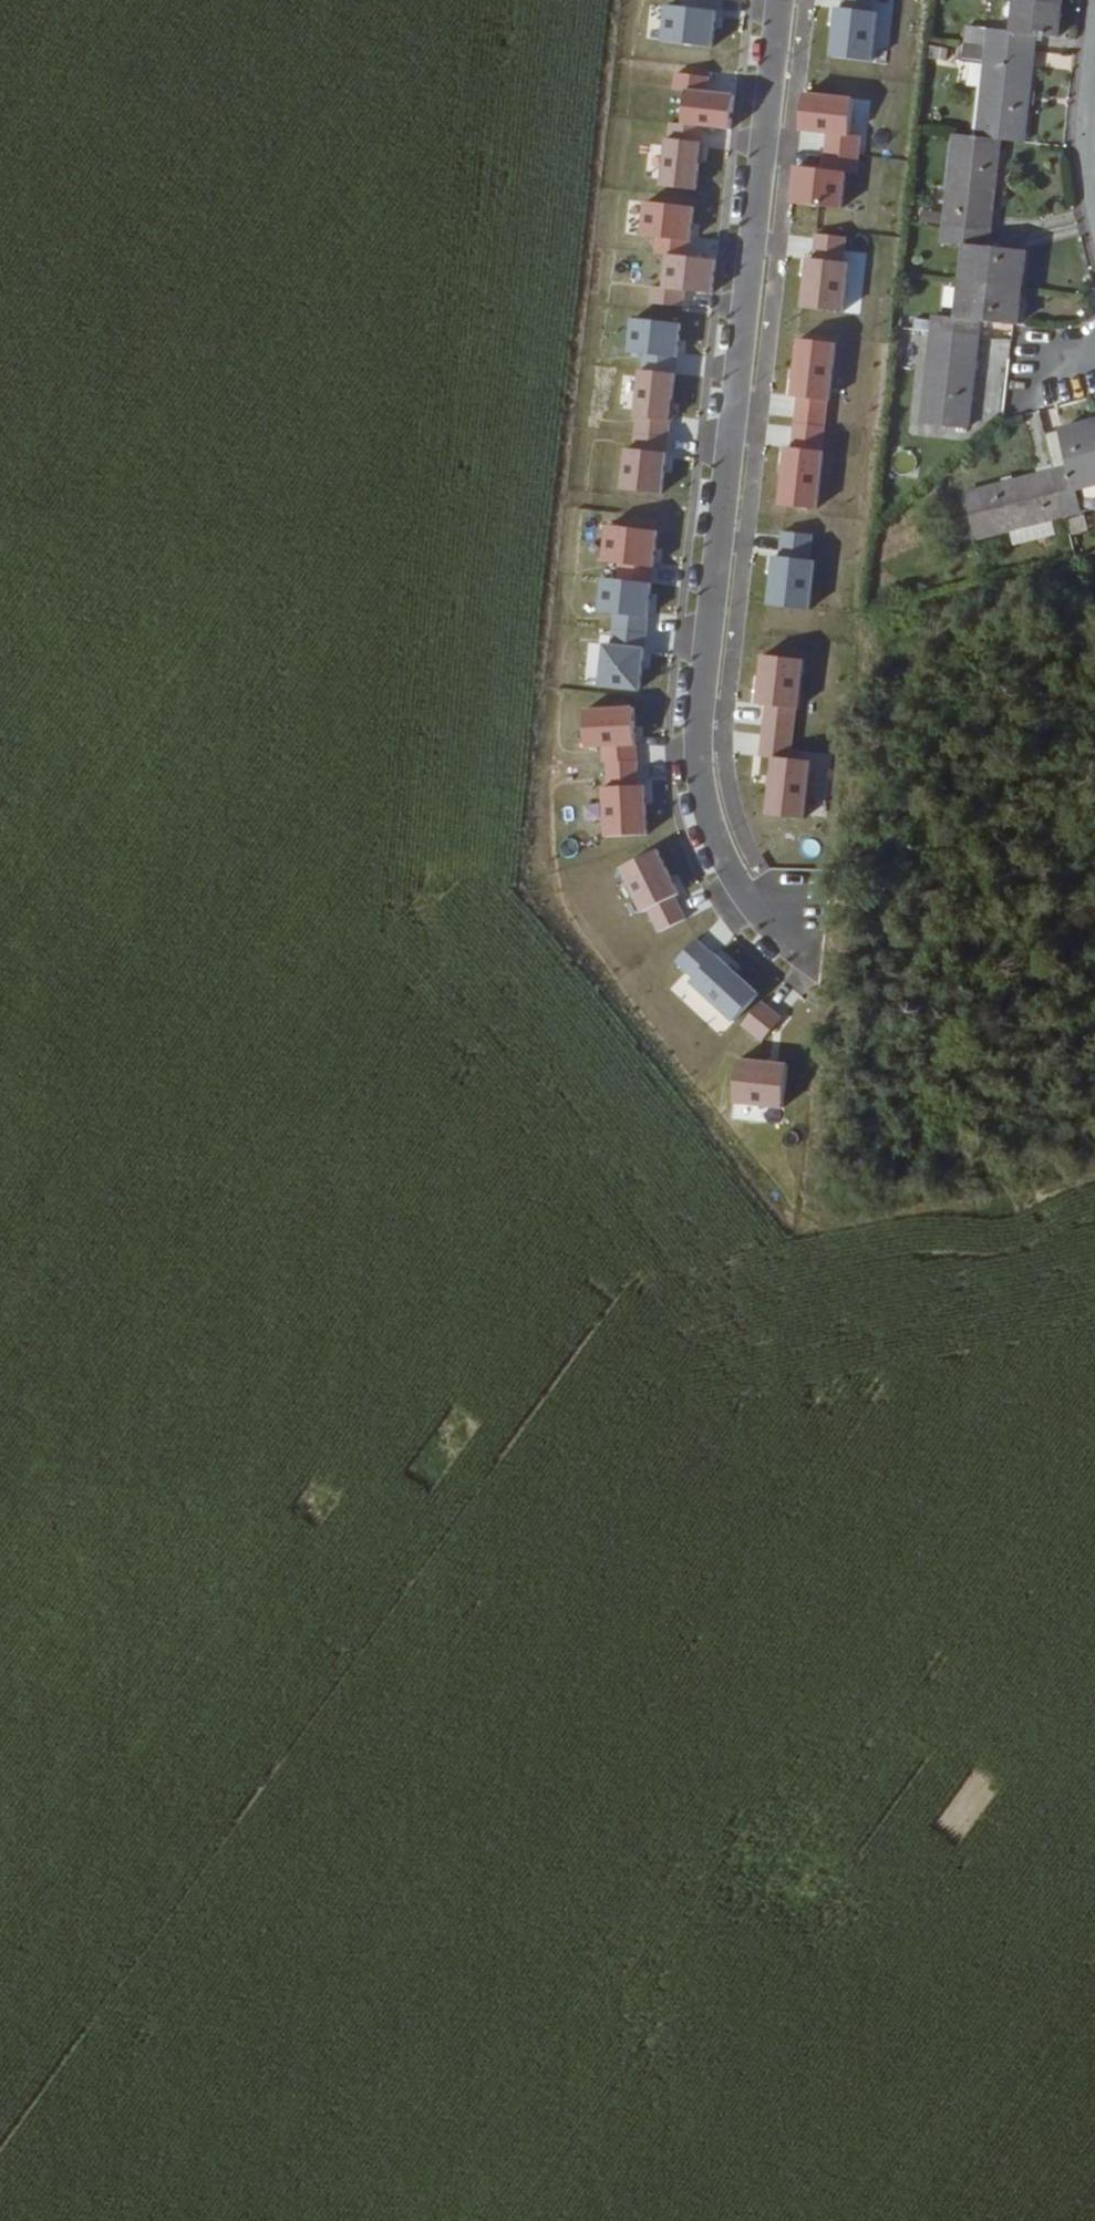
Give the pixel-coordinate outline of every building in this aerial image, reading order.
[(1055,40),(1059,7),(1015,2),(1012,35),(990,32),(988,48),(1033,53),(1035,37),(1055,40)] [(1023,145),(1033,53),(988,48),(978,140),(1000,143),(1023,145)] [(990,235),(1000,143),(978,140),(955,137),(945,230),(990,235)] [(1020,292),(1024,256),(988,251),(990,235),(945,230),(943,246),(965,249),(961,285),(1020,292)] [(1015,330),(1020,292),(961,285),(957,323),(934,320),(933,335),(977,340),(979,326),(1015,330)] [(967,433),(977,340),(933,335),(921,428),(967,433)] [(1062,433),(1071,471),(1055,475),(1066,518),(1082,514),(1077,493),(1094,488),(1094,424),(1062,433)] [(976,540),(1066,518),(1055,475),(966,497),(976,540)]
